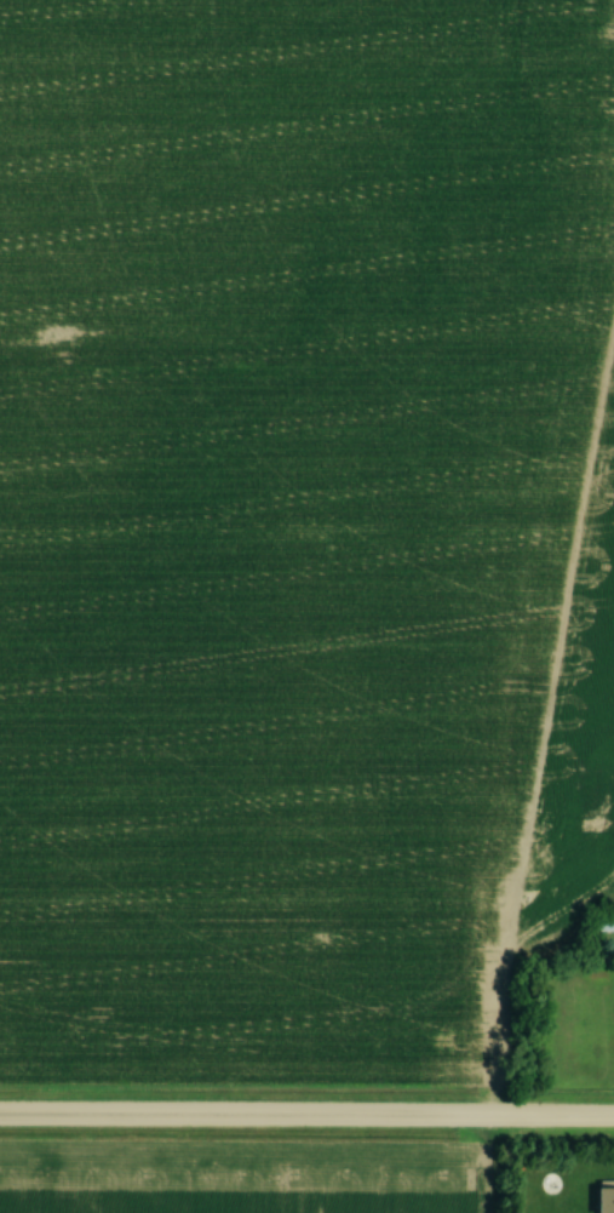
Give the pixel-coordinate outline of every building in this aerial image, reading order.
[(596,1183),(596,1212),(613,1212),(613,1183),(596,1183)]
